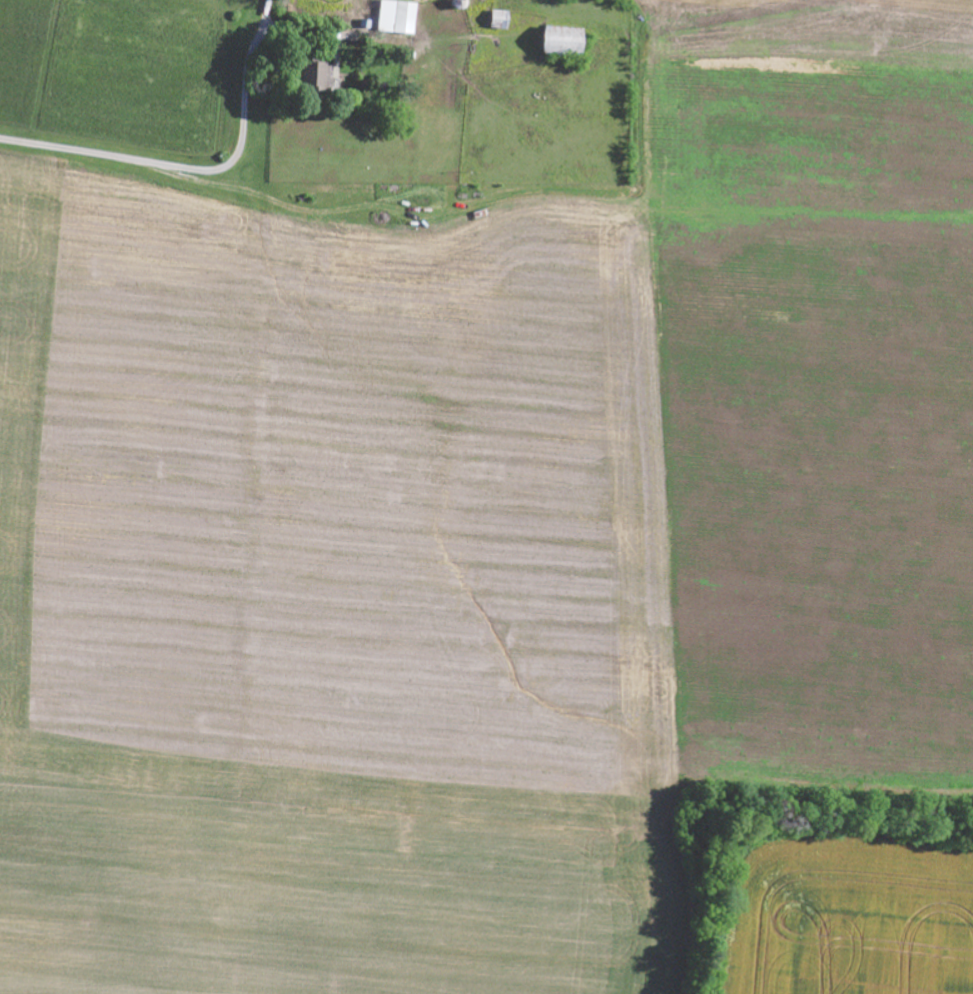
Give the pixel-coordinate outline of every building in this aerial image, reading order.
[(417,35),(419,3),(383,1),(381,33),(417,35)] [(495,25),(509,27),(510,13),(496,11),(495,25)] [(587,29),(548,28),(547,57),(586,58),(587,29)] [(335,63),(304,64),(306,93),(336,91),(335,63)]
